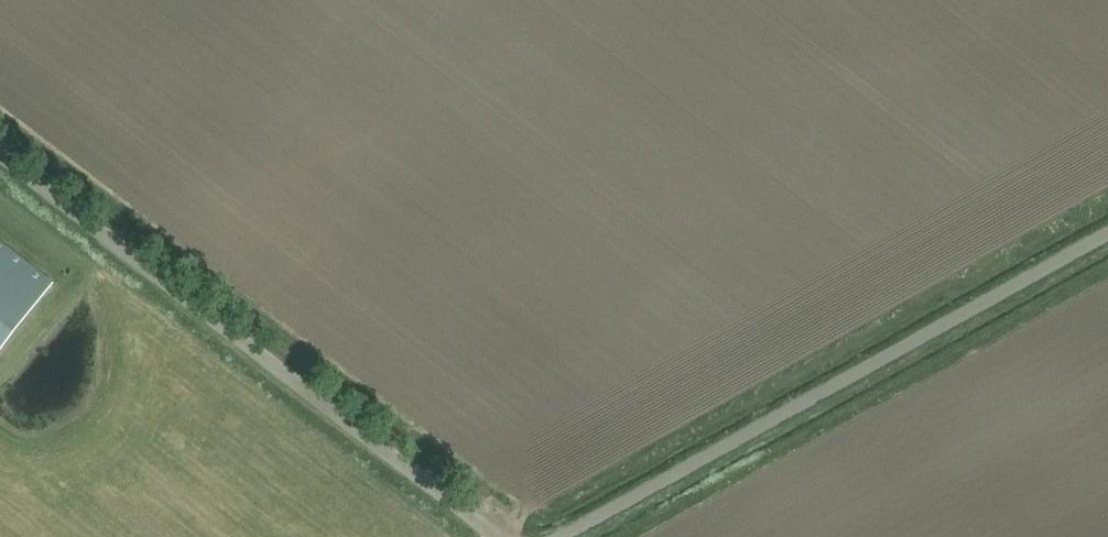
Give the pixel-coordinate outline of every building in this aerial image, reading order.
[(0,241),(0,346),(51,280),(0,241)]
